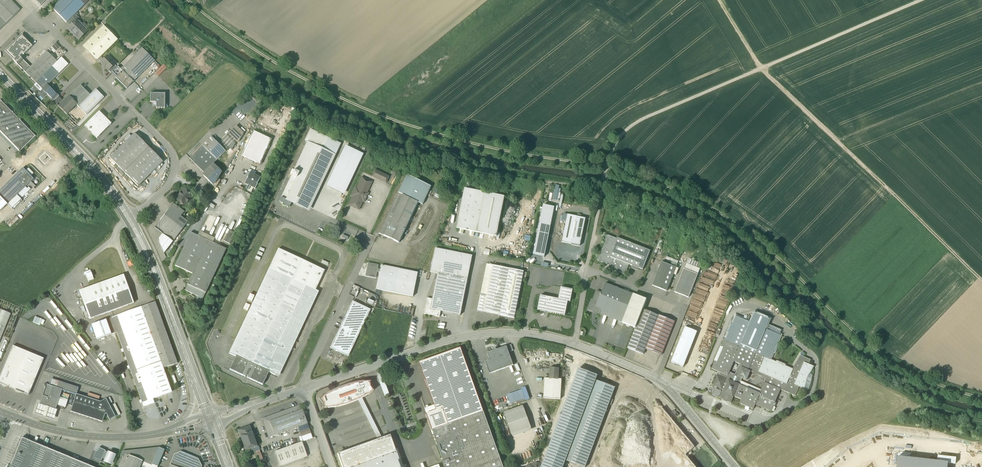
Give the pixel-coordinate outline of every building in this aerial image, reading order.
[(20,10),(10,0),(0,0),(0,29),(20,10)] [(52,8),(66,23),(67,23),(75,14),(89,0),(61,0),(52,8)] [(75,14),(67,23),(70,26),(77,20),(79,18),(75,14)] [(70,26),(67,29),(78,40),(88,31),(77,20),(70,26)] [(103,26),(82,47),(96,61),(118,40),(103,26)] [(28,42),(22,36),(7,51),(14,58),(13,60),(16,62),(21,57),(19,56),(23,53),(24,54),(32,46),(28,42)] [(142,48),(121,70),(122,71),(133,82),(155,61),(142,48)] [(30,67),(25,72),(36,83),(52,67),(57,62),(47,51),(30,67)] [(107,56),(100,63),(108,71),(114,65),(111,62),(112,61),(107,56)] [(30,67),(21,57),(16,62),(25,72),(30,67)] [(57,62),(52,67),(59,73),(68,64),(61,58),(57,62)] [(114,65),(108,71),(111,73),(112,72),(117,67),(114,65)] [(117,67),(112,72),(116,76),(121,70),(118,66),(117,67)] [(52,67),(36,83),(42,89),(42,90),(47,85),(59,73),(52,67)] [(117,77),(116,78),(126,89),(133,82),(122,71),(117,77)] [(47,85),(42,90),(46,94),(47,94),(52,99),(56,95),(47,85)] [(80,85),(68,97),(68,98),(69,97),(76,104),(79,107),(90,95),(80,85)] [(96,89),(90,95),(79,107),(87,115),(104,98),(96,89)] [(153,94),(151,94),(150,94),(150,95),(150,96),(150,97),(150,99),(150,100),(150,101),(150,103),(153,103),(153,104),(155,106),(156,106),(156,109),(157,109),(157,108),(158,108),(158,109),(160,109),(160,108),(161,108),(161,109),(162,109),(162,108),(164,108),(163,109),(165,109),(165,103),(165,101),(165,100),(165,98),(165,96),(165,95),(165,94),(164,94),(162,94),(160,94),(158,94),(157,94),(156,94),(153,94)] [(68,98),(59,107),(66,114),(76,104),(69,97),(68,98)] [(1,101),(0,102),(0,131),(20,152),(35,137),(1,101)] [(99,112),(84,126),(97,138),(111,124),(99,112)] [(271,140),(253,131),(242,156),(260,164),(271,140)] [(308,142),(336,155),(341,145),(310,131),(305,141),(308,142)] [(163,162),(135,133),(110,158),(138,186),(163,162)] [(236,142),(228,134),(218,144),(226,152),(225,152),(226,152),(227,151),(229,149),(230,148),(232,149),(236,142)] [(211,137),(190,159),(204,173),(213,164),(225,152),(226,152),(218,144),(211,137)] [(336,155),(308,142),(282,198),(291,202),(308,210),(310,207),(307,205),(331,154),(335,156),(336,155)] [(326,186),(344,194),(362,155),(344,147),(326,186)] [(331,154),(307,205),(310,207),(308,210),(309,211),(335,156),(331,154)] [(213,164),(204,173),(204,177),(213,185),(215,183),(218,178),(221,173),(213,164)] [(26,171),(23,168),(0,190),(0,197),(8,204),(17,195),(26,187),(34,179),(31,176),(26,171)] [(389,177),(375,170),(372,176),(386,183),(389,177)] [(260,178),(249,172),(247,177),(248,178),(247,179),(246,179),(244,184),(247,185),(246,189),(248,190),(250,186),(255,189),(260,178)] [(407,175),(398,193),(418,202),(423,205),(431,186),(407,175)] [(372,182),(362,177),(359,183),(369,188),(372,182)] [(369,188),(359,183),(356,188),(355,187),(351,196),(352,197),(348,205),(358,210),(369,188)] [(26,187),(17,195),(21,199),(31,189),(29,187),(27,188),(26,187)] [(193,196),(183,188),(180,192),(180,193),(179,195),(178,194),(178,195),(175,199),(185,206),(193,196)] [(485,193),(465,189),(457,229),(459,229),(463,230),(475,232),(477,233),(485,193)] [(418,202),(398,193),(379,233),(399,243),(418,202)] [(505,197),(485,193),(477,233),(497,237),(505,197)] [(17,195),(8,204),(12,209),(22,200),(21,199),(17,195)] [(291,202),(282,198),(281,201),(281,203),(288,206),(290,205),(291,202)] [(173,203),(159,223),(155,228),(162,233),(166,236),(173,241),(188,222),(177,214),(181,209),(173,203)] [(554,208),(543,206),(534,254),(545,256),(554,208)] [(580,246),(586,219),(580,217),(577,217),(568,215),(566,222),(562,242),(580,246)] [(166,236),(162,233),(158,239),(164,253),(173,241),(166,236)] [(226,249),(190,233),(175,266),(192,274),(187,285),(206,293),(226,249)] [(605,242),(604,245),(603,247),(604,247),(603,249),(602,250),(601,252),(601,253),(601,254),(600,254),(599,255),(599,256),(598,258),(597,259),(598,261),(599,261),(601,262),(602,262),(606,264),(608,263),(610,264),(608,267),(609,268),(609,269),(610,269),(612,269),(612,270),(613,270),(615,271),(616,271),(619,272),(620,273),(623,274),(624,275),(625,274),(627,269),(627,268),(628,268),(629,265),(629,264),(610,257),(617,239),(608,235),(607,236),(606,237),(606,238),(605,240),(605,241),(605,242)] [(650,251),(617,238),(617,239),(610,257),(629,264),(634,266),(638,267),(637,268),(643,270),(650,251)] [(324,271),(278,248),(269,268),(315,290),(324,271)] [(472,256),(435,248),(431,272),(438,274),(438,273),(468,279),(472,256)] [(662,262),(652,286),(667,291),(676,268),(662,262)] [(378,265),(368,263),(365,276),(376,278),(377,272),(377,269),(378,265)] [(487,264),(481,295),(487,296),(493,265),(492,265),(492,264),(491,264),(491,265),(487,264)] [(418,273),(381,265),(380,270),(380,272),(376,289),(413,296),(418,273)] [(509,268),(493,265),(487,296),(481,295),(477,311),(500,315),(509,268)] [(315,290),(269,268),(229,354),(269,372),(275,376),(315,290)] [(524,271),(509,268),(500,315),(514,318),(524,271)] [(684,269),(675,292),(689,298),(698,275),(684,269)] [(468,279),(438,273),(438,274),(433,299),(431,309),(441,311),(461,315),(468,279)] [(124,275),(79,291),(90,319),(134,303),(124,275)] [(602,293),(597,291),(593,301),(592,301),(588,310),(601,315),(603,310),(620,316),(619,321),(623,323),(634,294),(605,283),(602,293)] [(206,293),(187,285),(185,290),(198,296),(194,305),(199,307),(206,293)] [(573,290),(561,287),(559,299),(568,301),(568,302),(570,302),(573,290)] [(634,294),(623,323),(636,328),(643,309),(647,299),(634,294)] [(559,299),(541,296),(538,310),(543,311),(544,313),(546,313),(548,312),(565,316),(568,302),(568,301),(559,299)] [(433,299),(427,298),(424,314),(439,317),(441,311),(431,309),(433,299)] [(155,302),(141,307),(163,368),(177,363),(155,302)] [(370,311),(352,303),(330,348),(348,356),(370,311)] [(141,307),(106,320),(111,334),(117,332),(143,407),(154,403),(153,399),(171,392),(163,368),(141,307)] [(0,309),(0,341),(11,314),(0,309)] [(659,315),(643,309),(636,328),(628,348),(643,354),(646,349),(659,315)] [(778,344),(777,343),(780,335),(766,329),(770,319),(755,313),(751,322),(736,316),(732,324),(731,323),(728,332),(729,332),(726,340),(724,339),(721,347),(723,347),(717,362),(715,361),(712,369),(720,372),(718,376),(717,375),(713,386),(719,388),(724,390),(721,398),(724,400),(725,402),(727,401),(731,403),(733,396),(734,397),(741,399),(741,400),(740,404),(753,409),(755,405),(771,411),(773,406),(775,407),(776,403),(775,403),(780,389),(795,396),(799,387),(804,389),(806,381),(809,373),(810,373),(814,366),(809,364),(811,360),(800,355),(793,369),(785,366),(786,365),(777,361),(777,362),(770,359),(773,351),(775,352),(778,344)] [(675,322),(659,315),(646,349),(661,355),(675,322)] [(42,320),(35,317),(33,322),(40,325),(42,320)] [(106,320),(91,325),(97,339),(111,334),(106,320)] [(685,327),(671,362),(683,367),(697,332),(685,327)] [(0,377),(0,384),(28,395),(44,359),(13,346),(0,377)] [(506,346),(497,350),(493,348),(492,352),(487,353),(490,361),(486,362),(490,373),(513,365),(506,346)] [(426,414),(432,430),(484,412),(461,348),(420,363),(437,410),(426,414)] [(269,372),(236,357),(230,369),(245,377),(246,375),(248,376),(247,378),(263,385),(269,372)] [(579,368),(542,466),(563,466),(566,461),(596,380),(598,376),(579,368)] [(559,368),(551,368),(550,379),(559,379),(559,378),(558,378),(559,368)] [(550,379),(545,378),(544,398),(561,399),(562,379),(559,379),(550,379)] [(566,461),(582,466),(585,466),(609,404),(611,399),(615,388),(596,380),(566,461)] [(78,388),(59,382),(57,388),(62,390),(76,394),(78,388)] [(356,384),(349,385),(345,387),(342,388),(338,389),(333,392),(330,393),(325,396),(321,399),(322,400),(324,403),(324,407),(324,409),(330,408),(336,407),(338,406),(338,407),(346,405),(351,403),(354,402),(358,400),(359,400),(359,399),(361,398),(361,399),(364,397),(369,394),(373,391),(370,382),(361,383),(361,384),(356,384)] [(380,384),(384,395),(389,394),(385,382),(380,384)] [(57,388),(46,384),(40,404),(56,409),(57,405),(60,397),(62,390),(57,388)] [(316,393),(318,397),(330,390),(328,387),(316,393)] [(718,390),(715,389),(715,390),(713,395),(718,397),(719,398),(719,397),(721,398),(724,390),(719,388),(718,390)] [(522,390),(512,394),(516,402),(525,399),(522,390)] [(512,393),(507,395),(510,404),(516,402),(512,394),(512,393)] [(100,402),(76,394),(71,412),(102,422),(105,415),(106,414),(109,420),(116,417),(106,399),(100,402)] [(68,400),(60,397),(57,405),(65,408),(68,400)] [(382,438),(362,398),(361,399),(359,400),(358,400),(377,440),(382,438)] [(301,405),(268,417),(274,435),(307,424),(301,405)] [(524,409),(505,415),(512,434),(531,428),(524,409)] [(484,412),(432,430),(445,466),(503,466),(484,412)] [(274,435),(268,417),(263,418),(270,437),(274,435)] [(257,446),(250,427),(238,431),(245,451),(253,448),(257,446)] [(309,428),(300,432),(299,432),(301,437),(311,433),(309,428)] [(311,433),(301,437),(303,441),(312,438),(311,433)] [(685,455),(695,446),(683,434),(681,434),(683,436),(680,439),(679,441),(678,440),(678,441),(672,447),(670,450),(669,459),(673,459),(677,464),(685,464),(685,466),(696,466),(685,455)] [(337,454),(342,466),(353,466),(395,452),(390,435),(382,438),(377,440),(337,454)] [(22,438),(22,437),(19,445),(11,466),(9,466),(7,466),(92,466),(22,438)] [(301,442),(275,452),(280,466),(307,456),(302,442),(301,442)] [(158,450),(124,453),(129,455),(143,461),(142,461),(152,465),(152,464),(158,466),(164,452),(158,450)] [(181,452),(175,455),(171,465),(177,466),(201,466),(198,459),(181,452)] [(353,466),(401,466),(395,452),(353,466)] [(114,456),(108,453),(105,462),(111,464),(114,456)] [(118,466),(124,466),(129,455),(124,453),(118,466)] [(124,466),(140,466),(141,466),(142,461),(143,461),(129,455),(124,466)]
